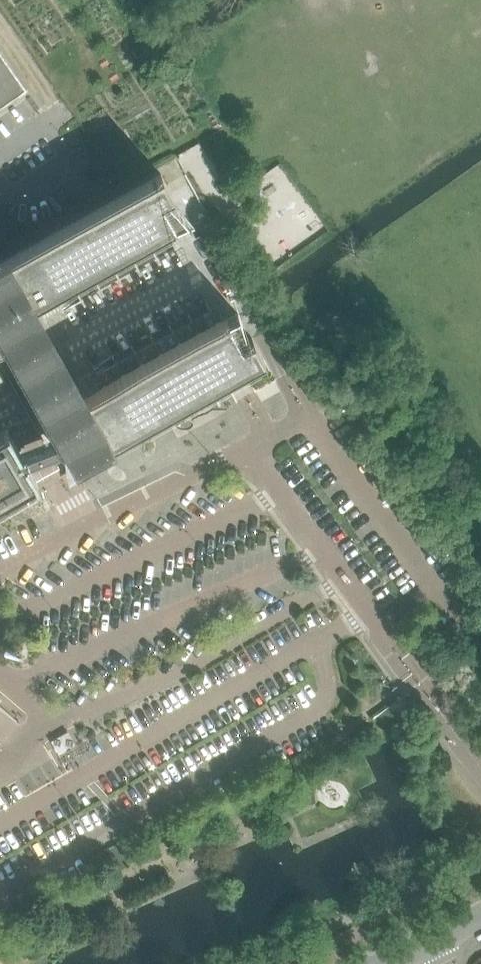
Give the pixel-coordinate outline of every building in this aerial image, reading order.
[(27,90),(0,52),(0,109),(27,90)] [(37,481),(24,460),(29,458),(43,452),(62,445),(72,463),(224,379),(243,369),(263,358),(252,337),(246,340),(237,312),(234,299),(222,272),(199,235),(186,219),(166,197),(172,194),(161,173),(10,257),(0,263),(0,503),(37,481)]
